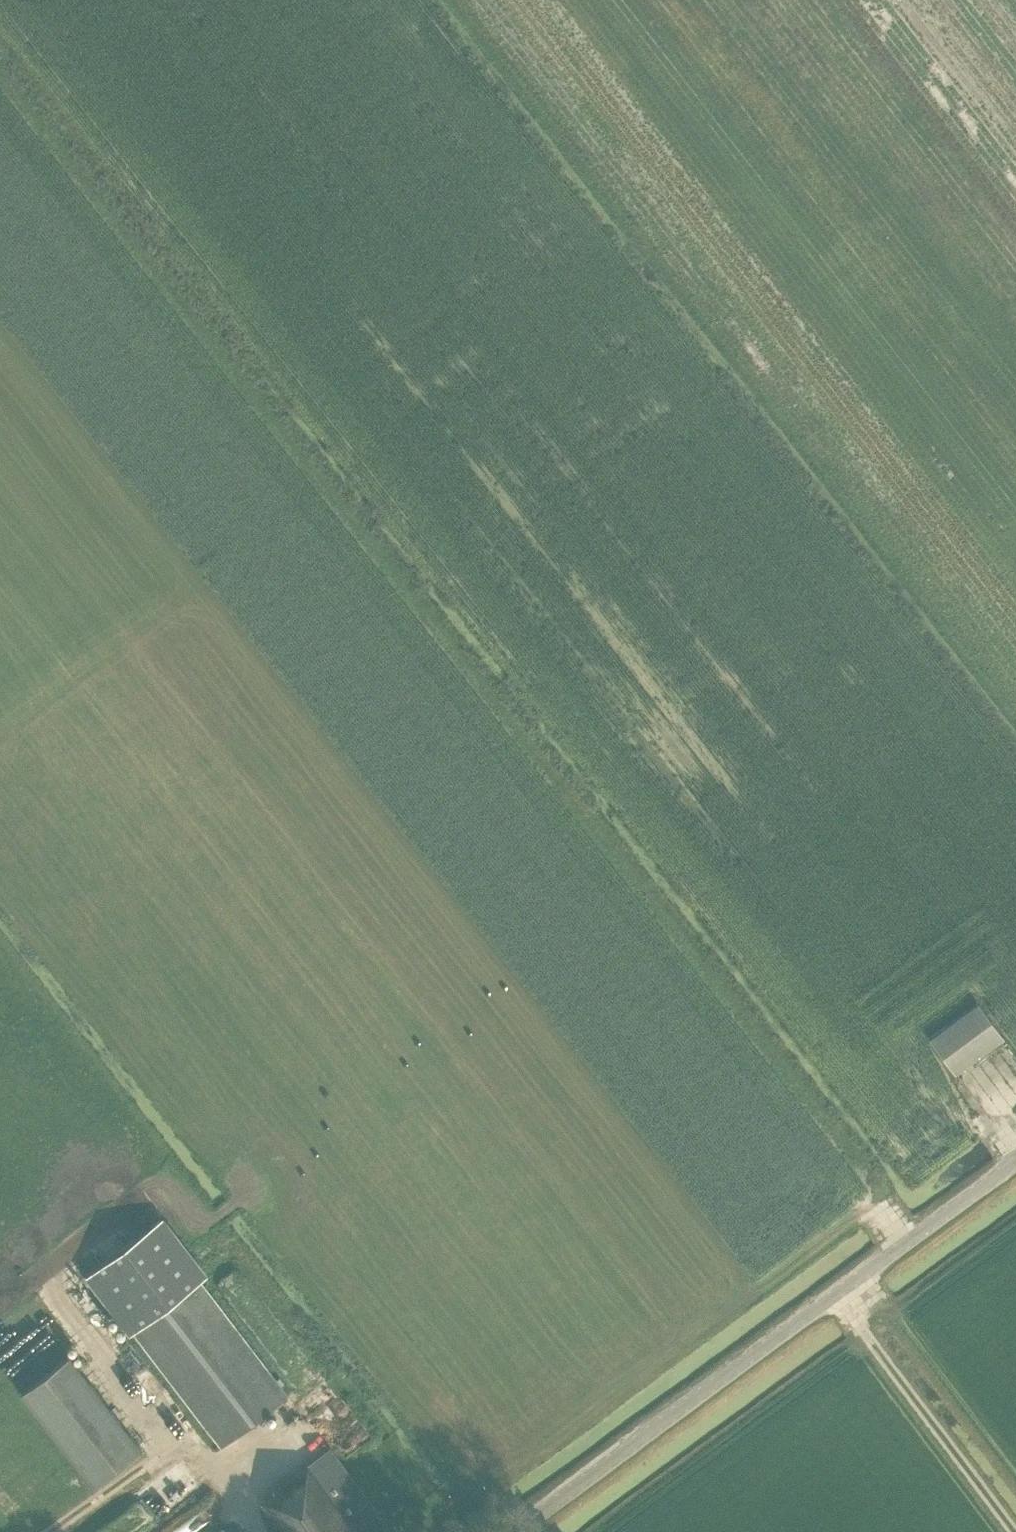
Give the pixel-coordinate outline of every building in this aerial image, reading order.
[(1004,1038),(978,1002),(930,1038),(956,1073),(1004,1038)] [(132,1332),(213,1436),(222,1447),(288,1395),(200,1279),(206,1275),(161,1216),(86,1274),(131,1332),(132,1332)] [(21,1394),(54,1436),(94,1487),(143,1449),(70,1355),(21,1394)] [(262,1504),(283,1531),(379,1531),(388,1526),(330,1447),(273,1490),(274,1492),(262,1504)] [(176,1531),(223,1531),(236,1523),(220,1500),(175,1530),(176,1531)]
